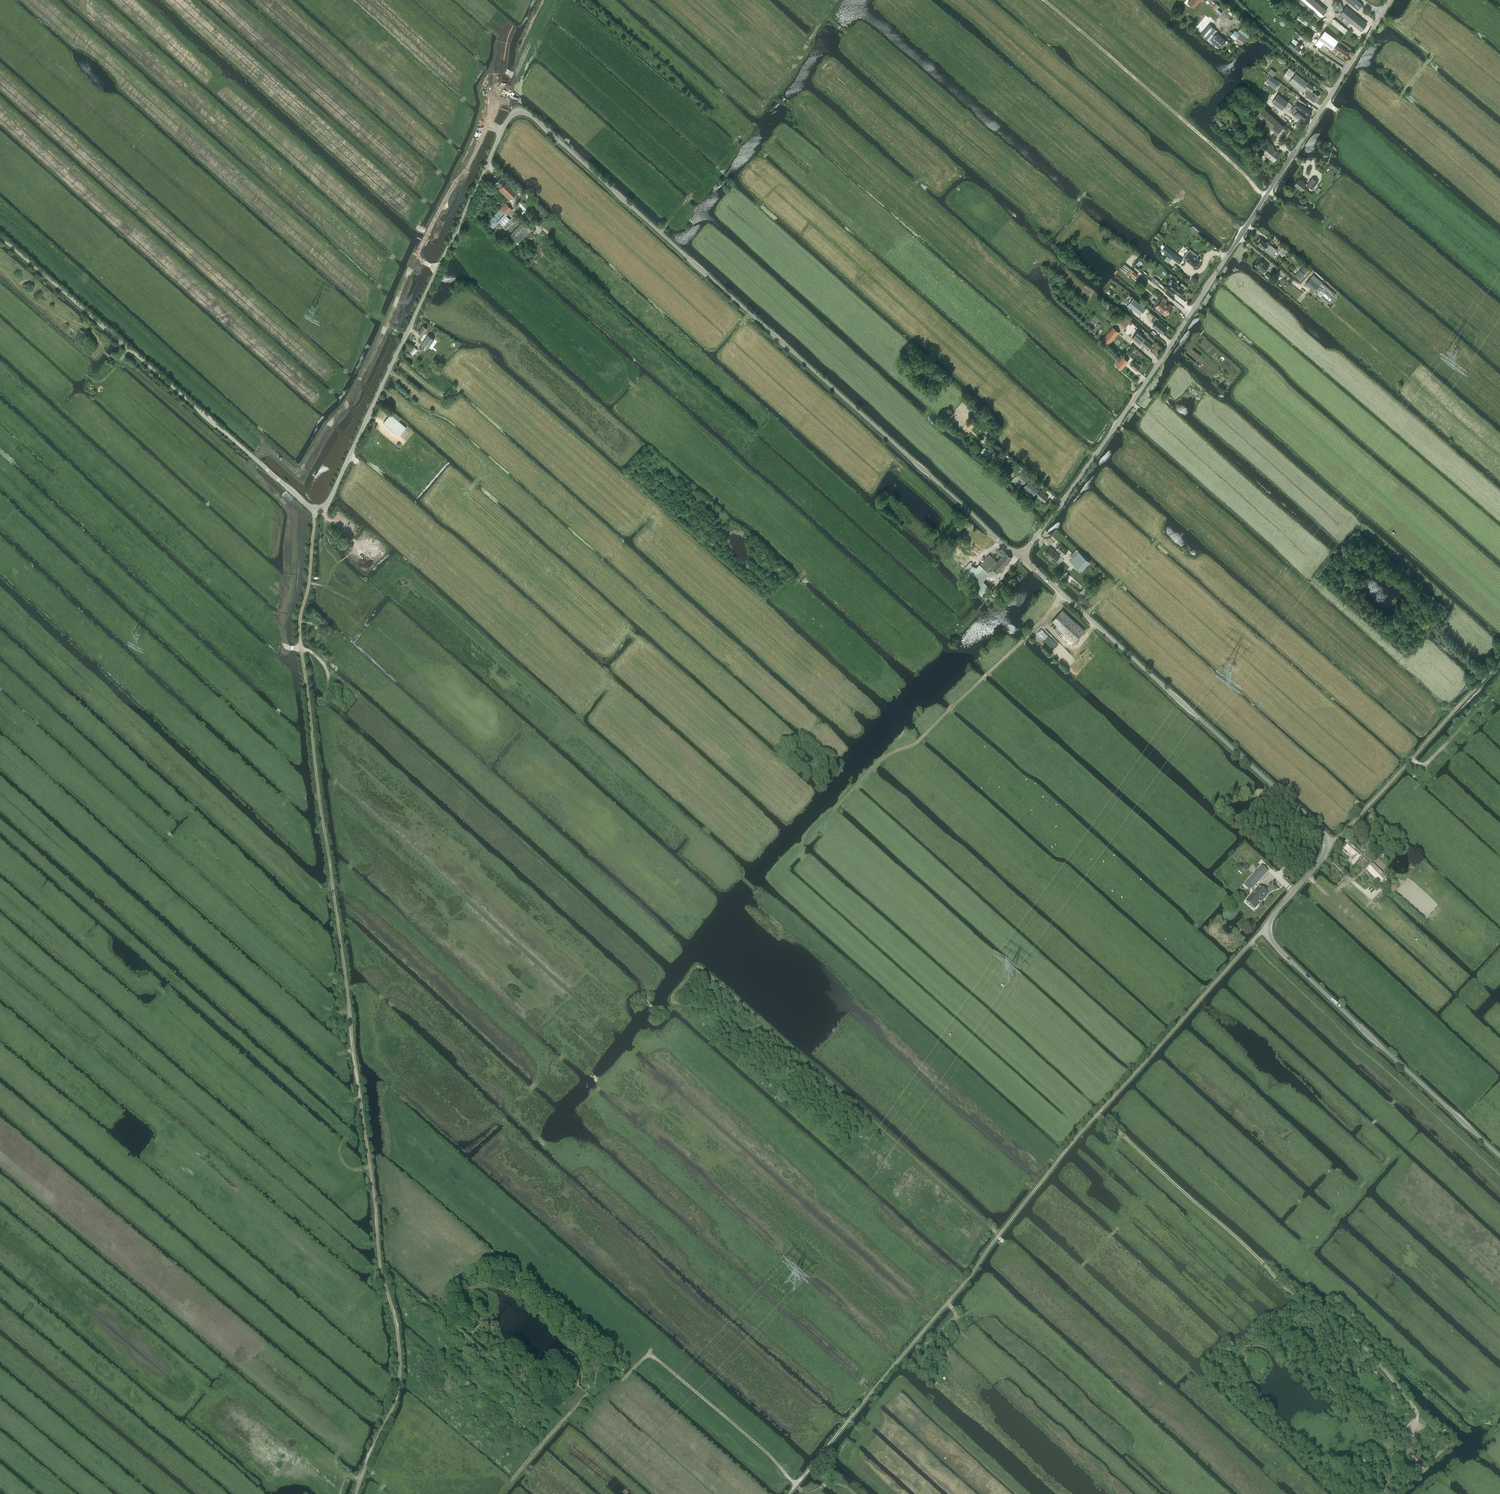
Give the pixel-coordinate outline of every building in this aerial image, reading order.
[(1321,17),(1327,10),(1315,0),(1302,0),(1304,2),(1303,2),(1321,17)] [(1332,5),(1334,10),(1339,10),(1342,6),(1340,1),(1335,0),(1332,5)] [(1358,10),(1362,4),(1357,0),(1346,0),(1358,10)] [(1340,14),(1361,31),(1367,23),(1346,6),(1340,14)] [(1332,23),(1336,27),(1336,26),(1344,32),(1347,29),(1336,19),(1332,23)] [(1210,24),(1201,35),(1207,40),(1216,30),(1210,24)] [(1242,25),(1237,31),(1246,39),(1247,38),(1251,33),(1242,26),(1242,25)] [(1246,39),(1235,30),(1230,36),(1241,45),(1246,39)] [(1324,43),(1332,49),(1346,58),(1349,53),(1341,47),(1336,44),(1335,44),(1338,40),(1325,31),(1315,44),(1320,47),(1324,43)] [(1217,32),(1210,40),(1219,48),(1226,40),(1217,32)] [(1288,44),(1287,45),(1297,53),(1301,49),(1297,46),(1291,41),(1288,44)] [(1295,71),(1289,67),(1283,76),(1289,80),(1295,71)] [(1289,81),(1302,91),(1308,83),(1296,73),(1289,81)] [(1266,81),(1276,88),(1280,83),(1270,76),(1266,81)] [(1309,90),(1305,96),(1308,97),(1312,91),(1311,91),(1314,87),(1309,84),(1306,88),(1309,90)] [(1308,97),(1315,102),(1319,96),(1312,91),(1308,97)] [(1278,94),(1272,102),(1282,110),(1289,102),(1278,94)] [(1297,101),(1295,105),(1309,116),(1312,111),(1303,105),(1304,103),(1305,104),(1307,102),(1299,96),(1296,101),(1297,101)] [(1261,104),(1254,112),(1277,134),(1284,126),(1261,104)] [(1293,105),(1290,109),(1293,111),(1292,113),(1292,114),(1306,124),(1310,120),(1296,109),(1295,109),(1296,107),(1293,105)] [(1257,148),(1273,161),(1280,153),(1264,140),(1257,148)] [(509,200),(517,192),(501,177),(495,183),(499,188),(498,189),(509,200)] [(1312,177),(1307,184),(1312,189),(1318,182),(1312,177)] [(1299,178),(1294,184),(1301,189),(1306,183),(1299,178)] [(520,199),(517,203),(526,211),(529,208),(520,199)] [(510,219),(506,216),(513,210),(506,203),(487,222),(494,229),(500,223),(503,226),(510,219)] [(513,215),(510,219),(514,223),(518,219),(513,215)] [(510,219),(503,227),(507,231),(514,223),(510,219)] [(509,236),(518,245),(530,232),(521,223),(509,236)] [(1258,243),(1262,247),(1264,249),(1264,248),(1270,253),(1272,249),(1267,245),(1269,243),(1267,241),(1265,242),(1262,239),(1258,243)] [(1166,246),(1162,250),(1179,264),(1183,259),(1166,246)] [(1188,251),(1183,257),(1195,267),(1200,260),(1196,257),(1198,256),(1195,253),(1193,255),(1188,251)] [(1263,272),(1269,266),(1261,259),(1256,265),(1263,272)] [(1130,269),(1126,274),(1129,276),(1131,274),(1135,277),(1138,274),(1130,269)] [(1301,279),(1305,274),(1299,270),(1296,275),(1301,279)] [(1267,272),(1264,276),(1270,280),(1271,279),(1273,277),(1268,273),(1267,272)] [(1154,277),(1151,280),(1155,283),(1158,285),(1160,282),(1154,277)] [(1306,283),(1315,291),(1314,292),(1328,303),(1336,294),(1322,282),(1319,286),(1310,278),(1306,283)] [(1166,284),(1164,287),(1170,292),(1172,290),(1179,295),(1184,289),(1174,281),(1169,287),(1166,284)] [(1134,298),(1128,305),(1141,315),(1146,308),(1134,298)] [(1159,299),(1154,304),(1156,306),(1157,307),(1155,309),(1161,314),(1162,312),(1163,312),(1164,311),(1167,314),(1173,307),(1169,304),(1168,305),(1168,304),(1166,303),(1165,302),(1167,300),(1163,298),(1162,299),(1161,300),(1159,299)] [(1167,328),(1157,320),(1159,319),(1156,316),(1152,321),(1155,323),(1153,325),(1162,334),(1167,328)] [(1133,322),(1128,328),(1133,333),(1138,327),(1133,322)] [(419,332),(422,335),(427,329),(423,326),(419,332)] [(1102,340),(1108,345),(1119,332),(1113,327),(1102,340)] [(1132,337),(1140,343),(1141,343),(1149,350),(1152,346),(1144,338),(1147,335),(1148,334),(1146,332),(1144,335),(1138,330),(1137,331),(1135,334),(1134,335),(1132,337)] [(426,338),(422,343),(428,347),(432,341),(434,339),(428,335),(426,338)] [(1126,352),(1120,360),(1124,364),(1126,361),(1130,356),(1126,352)] [(1135,361),(1133,363),(1132,361),(1129,364),(1131,365),(1136,370),(1140,365),(1135,361)] [(384,422),(399,435),(406,427),(398,421),(401,418),(393,411),(391,414),(390,414),(384,422)] [(989,450),(985,454),(986,455),(994,463),(995,461),(996,460),(997,459),(1000,456),(992,448),(989,450)] [(1007,476),(1013,470),(1009,467),(1003,473),(1007,476)] [(1035,493),(1039,489),(1040,488),(1022,472),(1019,476),(1017,474),(1012,481),(1016,484),(1016,485),(1017,487),(1019,484),(1022,487),(1023,486),(1034,495),(1035,493)] [(1039,489),(1035,493),(1044,501),(1048,497),(1039,489)] [(1063,555),(1068,550),(1061,544),(1057,549),(1063,555)] [(1050,558),(1050,560),(1052,561),(1053,561),(1054,562),(1060,556),(1050,547),(1045,553),(1050,558)] [(1079,551),(1071,561),(1082,570),(1090,561),(1079,551)] [(960,574),(975,588),(983,596),(990,588),(986,585),(987,584),(983,580),(987,576),(991,579),(996,577),(997,572),(994,569),(995,568),(1000,572),(1012,558),(1005,552),(997,561),(989,554),(984,559),(980,564),(979,564),(976,567),(975,566),(974,567),(973,566),(974,564),(970,561),(960,574)] [(1011,581),(1014,585),(1020,578),(1017,575),(1011,581)] [(1001,581),(992,592),(996,595),(1005,584),(1001,581)] [(1084,588),(1080,592),(1085,596),(1089,592),(1084,588)] [(1074,642),(1085,630),(1063,610),(1051,622),(1074,642)] [(1370,839),(1363,846),(1366,849),(1373,842),(1376,839),(1373,836),(1370,839)] [(1351,844),(1345,850),(1353,857),(1349,861),(1353,865),(1357,861),(1358,861),(1363,855),(1351,844)] [(1386,859),(1391,854),(1386,848),(1381,853),(1386,859)] [(1374,864),(1367,870),(1367,871),(1379,885),(1385,879),(1386,878),(1374,864)] [(1247,881),(1247,882),(1253,887),(1266,872),(1267,871),(1261,865),(1247,881)] [(1256,891),(1246,901),(1254,909),(1256,906),(1259,903),(1260,903),(1261,903),(1260,902),(1261,901),(1262,902),(1264,899),(1264,898),(1268,894),(1260,887),(1256,891)] [(1403,1430),(1401,1433),(1409,1439),(1409,1438),(1412,1435),(1405,1429),(1403,1430)] [(1417,1458),(1414,1461),(1421,1468),(1423,1470),(1425,1468),(1423,1465),(1417,1458)]
